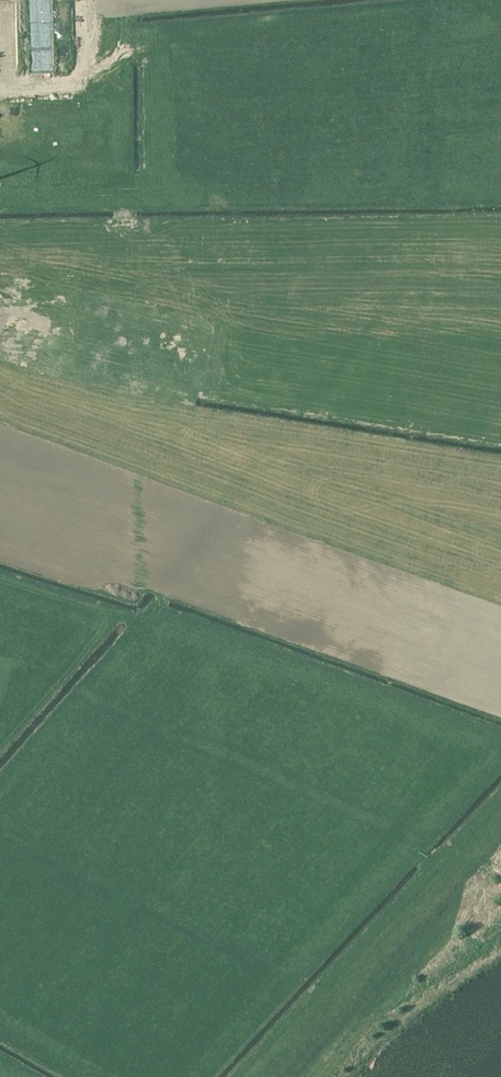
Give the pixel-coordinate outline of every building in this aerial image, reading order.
[(12,0),(0,0),(0,29),(13,29),(12,0)]
